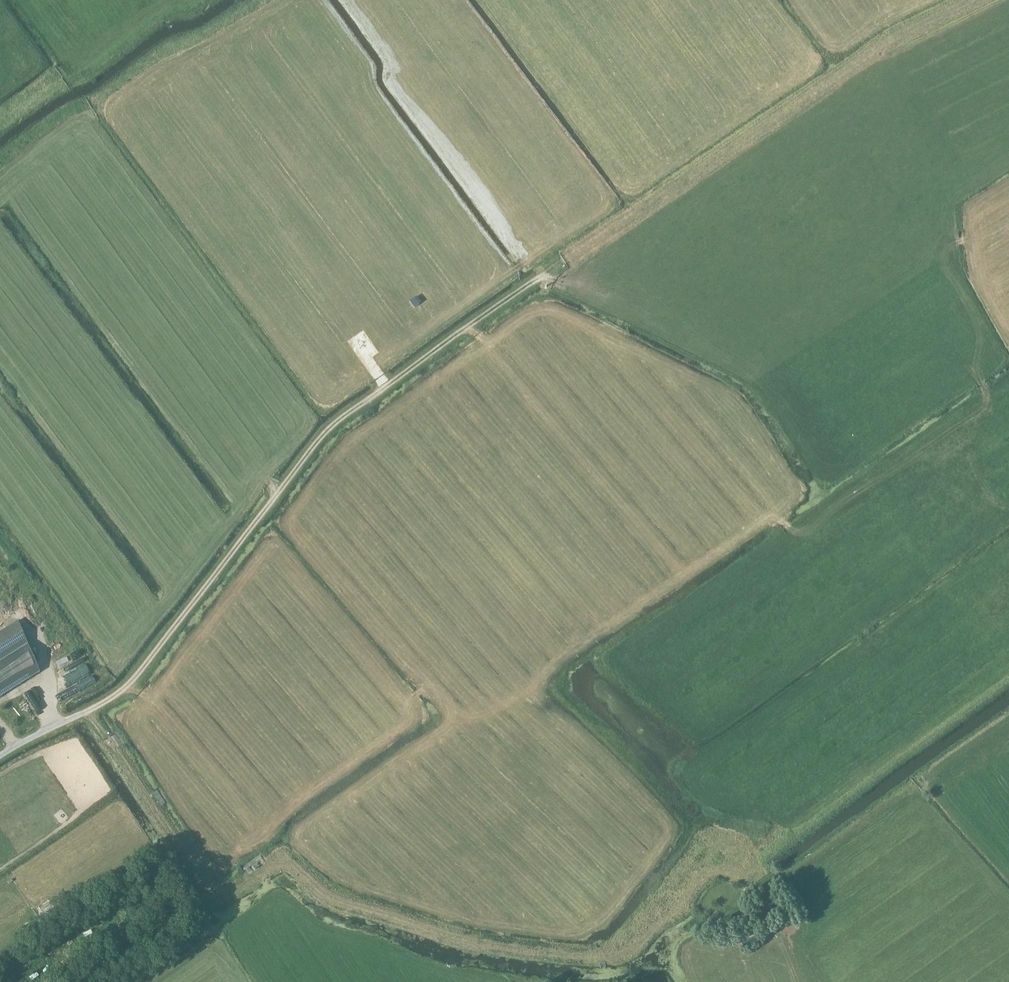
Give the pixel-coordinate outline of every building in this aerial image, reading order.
[(40,673),(40,672),(38,673),(23,648),(28,645),(28,644),(26,645),(17,622),(18,621),(0,632),(0,698),(40,673)] [(718,924),(722,931),(732,925),(728,917),(718,924)]
